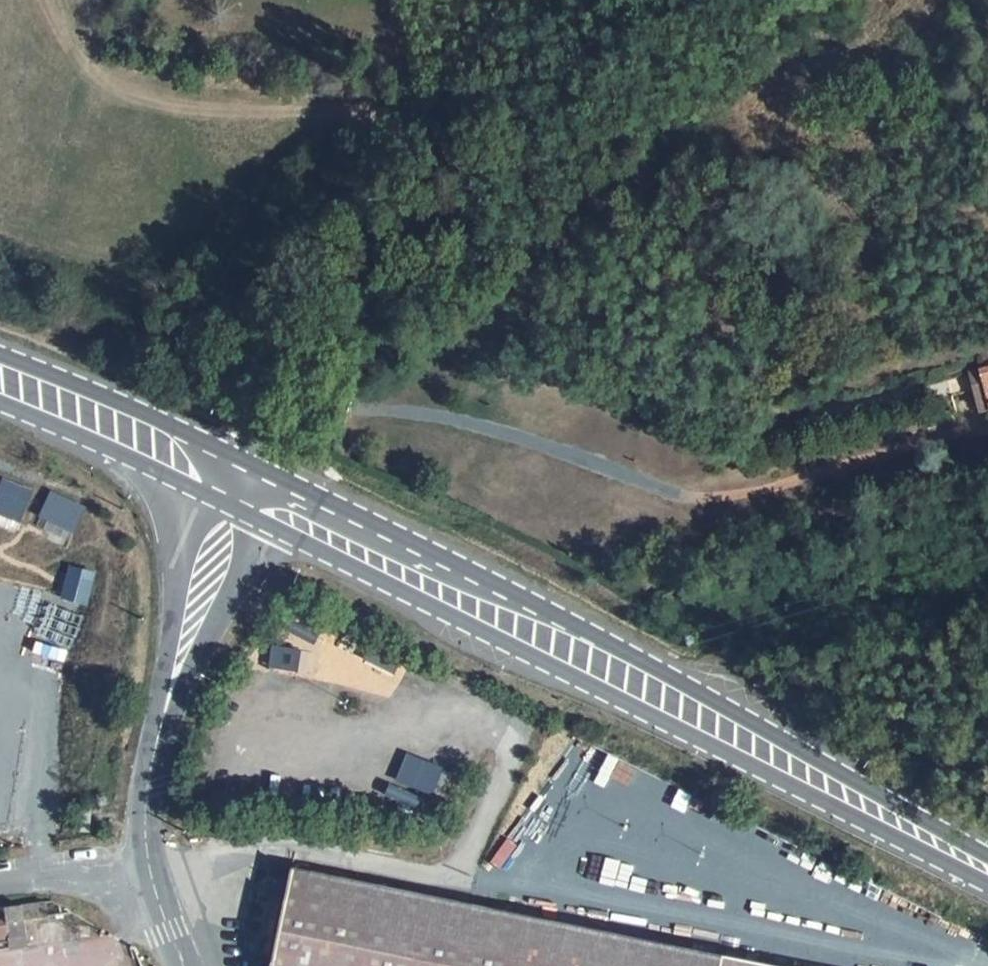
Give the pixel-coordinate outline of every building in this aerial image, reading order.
[(987,394),(987,389),(984,373),(973,375),(979,397),(987,394)] [(979,397),(982,410),(987,409),(987,394),(979,397)] [(573,785),(592,766),(566,739),(547,758),(573,785)] [(406,750),(394,778),(432,794),(444,767),(406,750)] [(626,768),(614,793),(650,810),(662,785),(626,768)] [(537,781),(526,806),(551,818),(563,793),(537,781)] [(689,802),(680,829),(714,840),(723,814),(689,802)] [(542,870),(546,842),(504,835),(500,864),(542,870)] [(600,843),(602,879),(631,877),(629,841),(600,843)] [(647,849),(648,885),(681,884),(680,848),(647,849)] [(702,864),(702,892),(753,892),(753,864),(702,864)] [(293,867),(273,965),(780,965),(293,867)] [(0,909),(0,943),(10,941),(11,948),(28,946),(24,919),(48,916),(46,901),(0,909)] [(42,925),(45,943),(55,941),(53,924),(42,925)]
